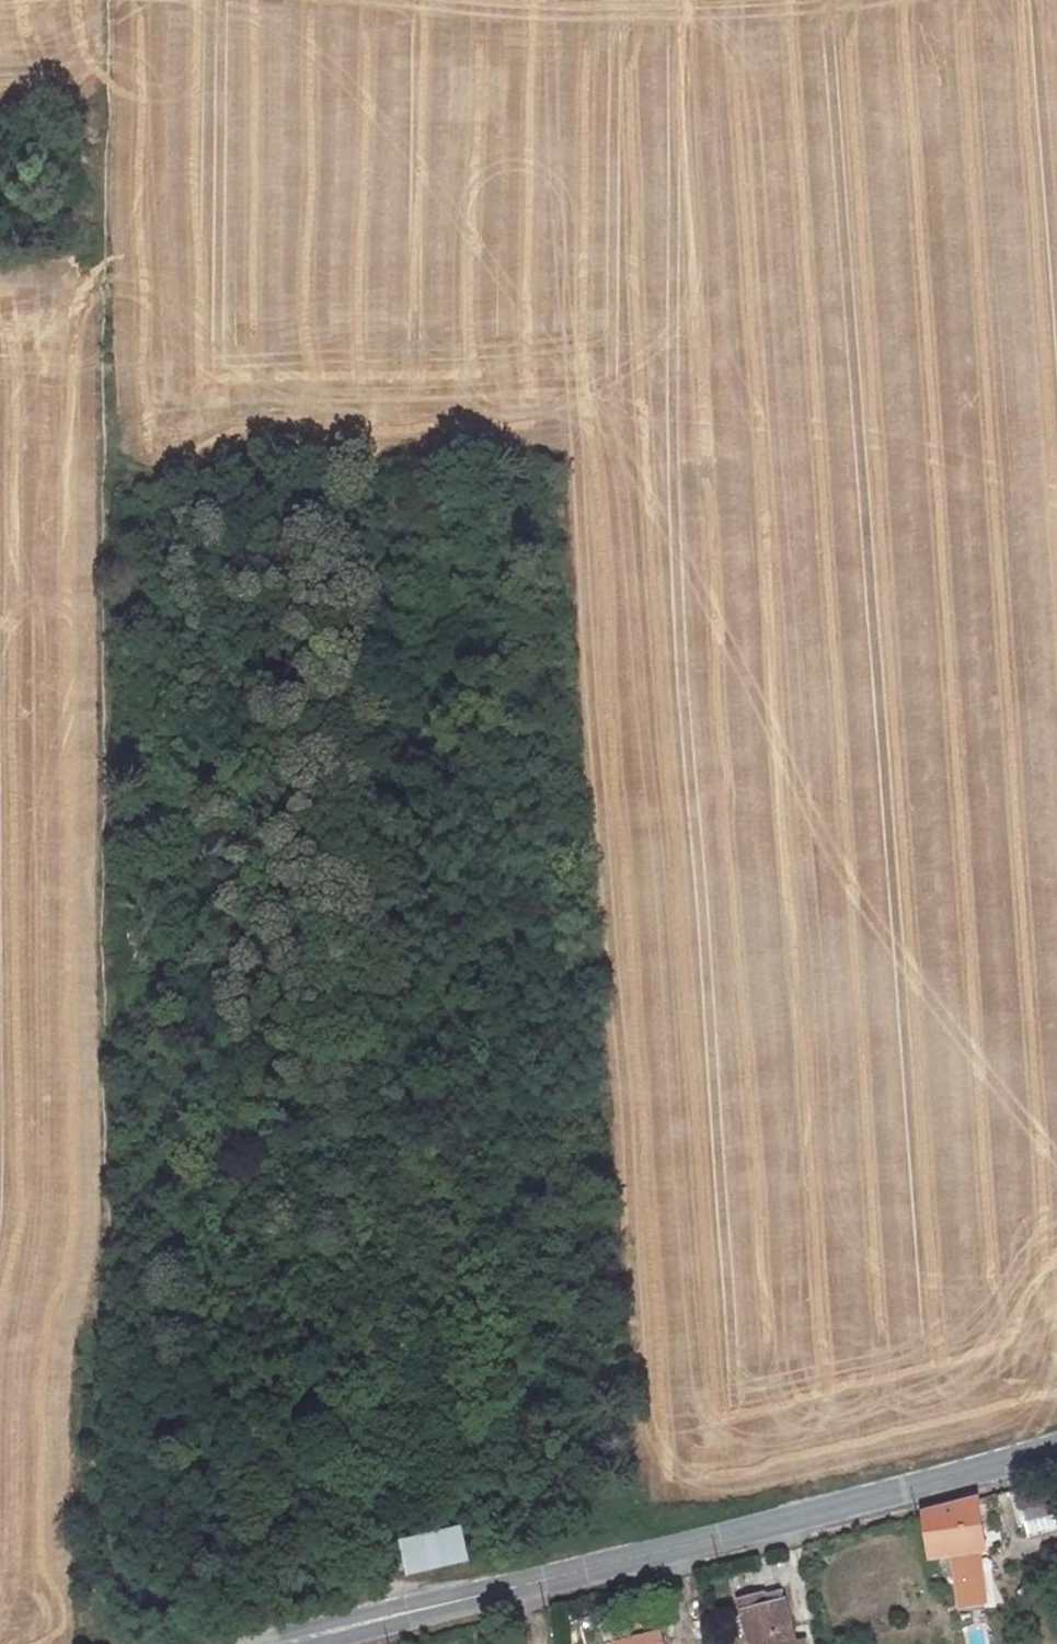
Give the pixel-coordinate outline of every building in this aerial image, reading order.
[(1019,1486),(1025,1511),(1056,1503),(1056,1477),(1019,1486)] [(991,1598),(985,1559),(995,1558),(985,1498),(929,1507),(937,1554),(955,1551),(963,1603),(991,1598)] [(458,1511),(399,1523),(406,1559),(465,1546),(458,1511)] [(742,1602),(753,1643),(805,1643),(795,1602),(775,1606),(772,1595),(742,1602)] [(618,1629),(621,1643),(667,1643),(664,1631),(645,1635),(642,1623),(618,1629)]
